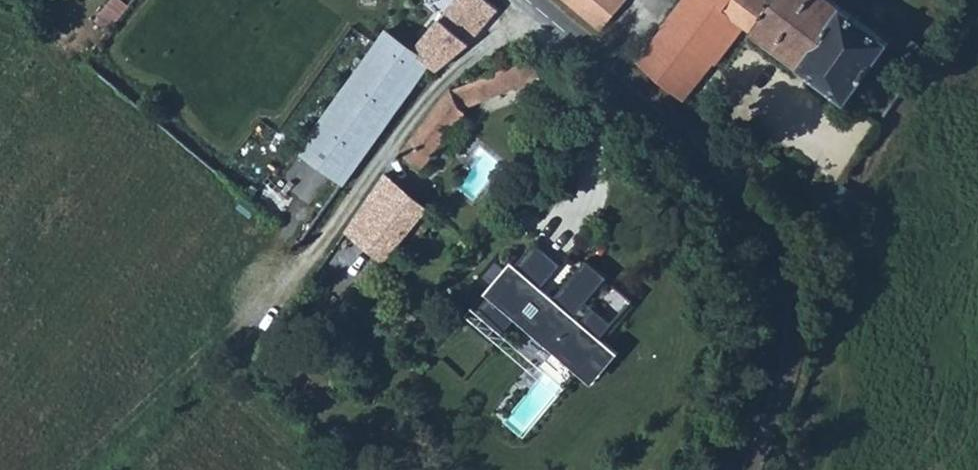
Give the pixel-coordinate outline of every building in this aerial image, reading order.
[(132,7),(122,0),(115,0),(100,23),(115,33),(132,7)] [(407,91),(431,61),(438,67),(468,43),(501,8),(491,0),(457,0),(413,43),(405,51),(384,72),(407,91)] [(606,30),(630,0),(569,0),(606,30)] [(843,0),(692,0),(643,60),(690,98),(752,21),(853,104),(899,47),(843,0)] [(405,51),(413,43),(387,24),(300,147),(344,179),(407,91),(384,72),(405,51)] [(461,107),(539,74),(531,54),(450,88),(400,146),(418,162),(462,111),(461,107)] [(409,224),(427,201),(385,169),(375,182),(362,201),(351,222),(388,250),(409,224)] [(418,231),(436,208),(427,201),(409,224),(418,231)] [(535,244),(514,269),(540,292),(560,266),(535,244)] [(586,264),(554,303),(572,319),(605,279),(586,264)] [(510,266),(481,298),(591,389),(618,358),(600,343),(581,326),(572,319),(554,303),(540,292),(514,269),(510,266)] [(593,312),(581,326),(600,343),(613,324),(593,312)]
